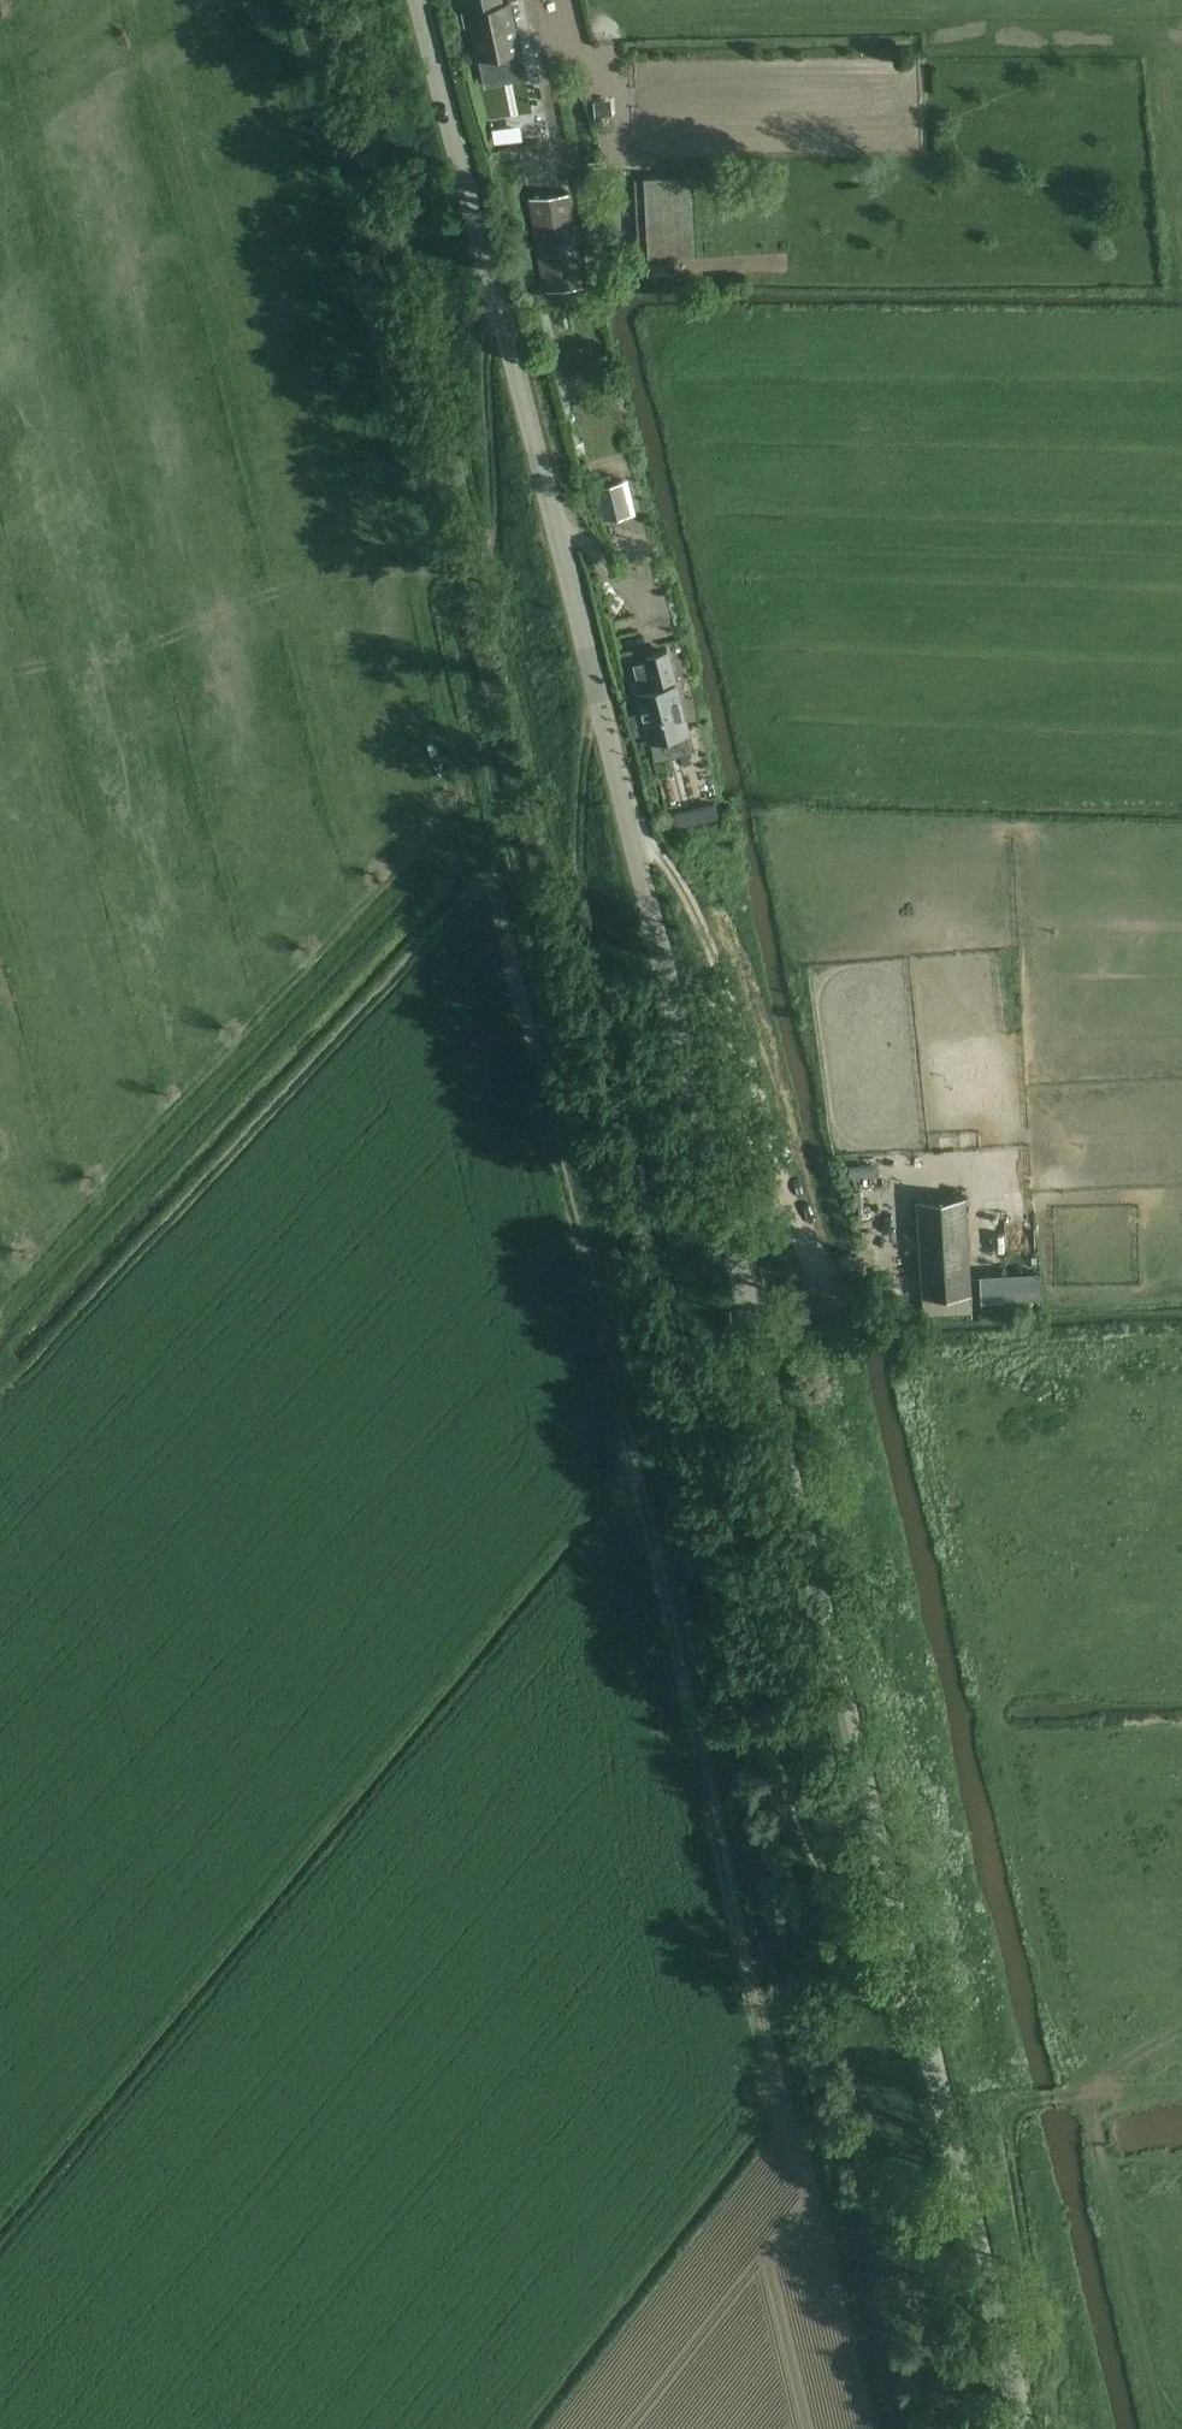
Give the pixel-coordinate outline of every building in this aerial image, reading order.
[(511,1),(469,10),(484,82),(527,73),(511,1)] [(690,175),(644,177),(649,259),(695,257),(690,175)] [(529,198),(544,293),(584,286),(570,192),(529,198)] [(606,519),(631,513),(623,481),(597,487),(606,519)] [(648,660),(634,664),(641,692),(638,693),(643,712),(648,732),(650,739),(651,739),(686,730),(675,684),(667,651),(647,656),(648,660)] [(966,1195),(917,1198),(923,1295),(972,1292),(966,1195)] [(1039,1271),(1009,1273),(1011,1299),(1040,1297),(1039,1277),(1039,1271)]
